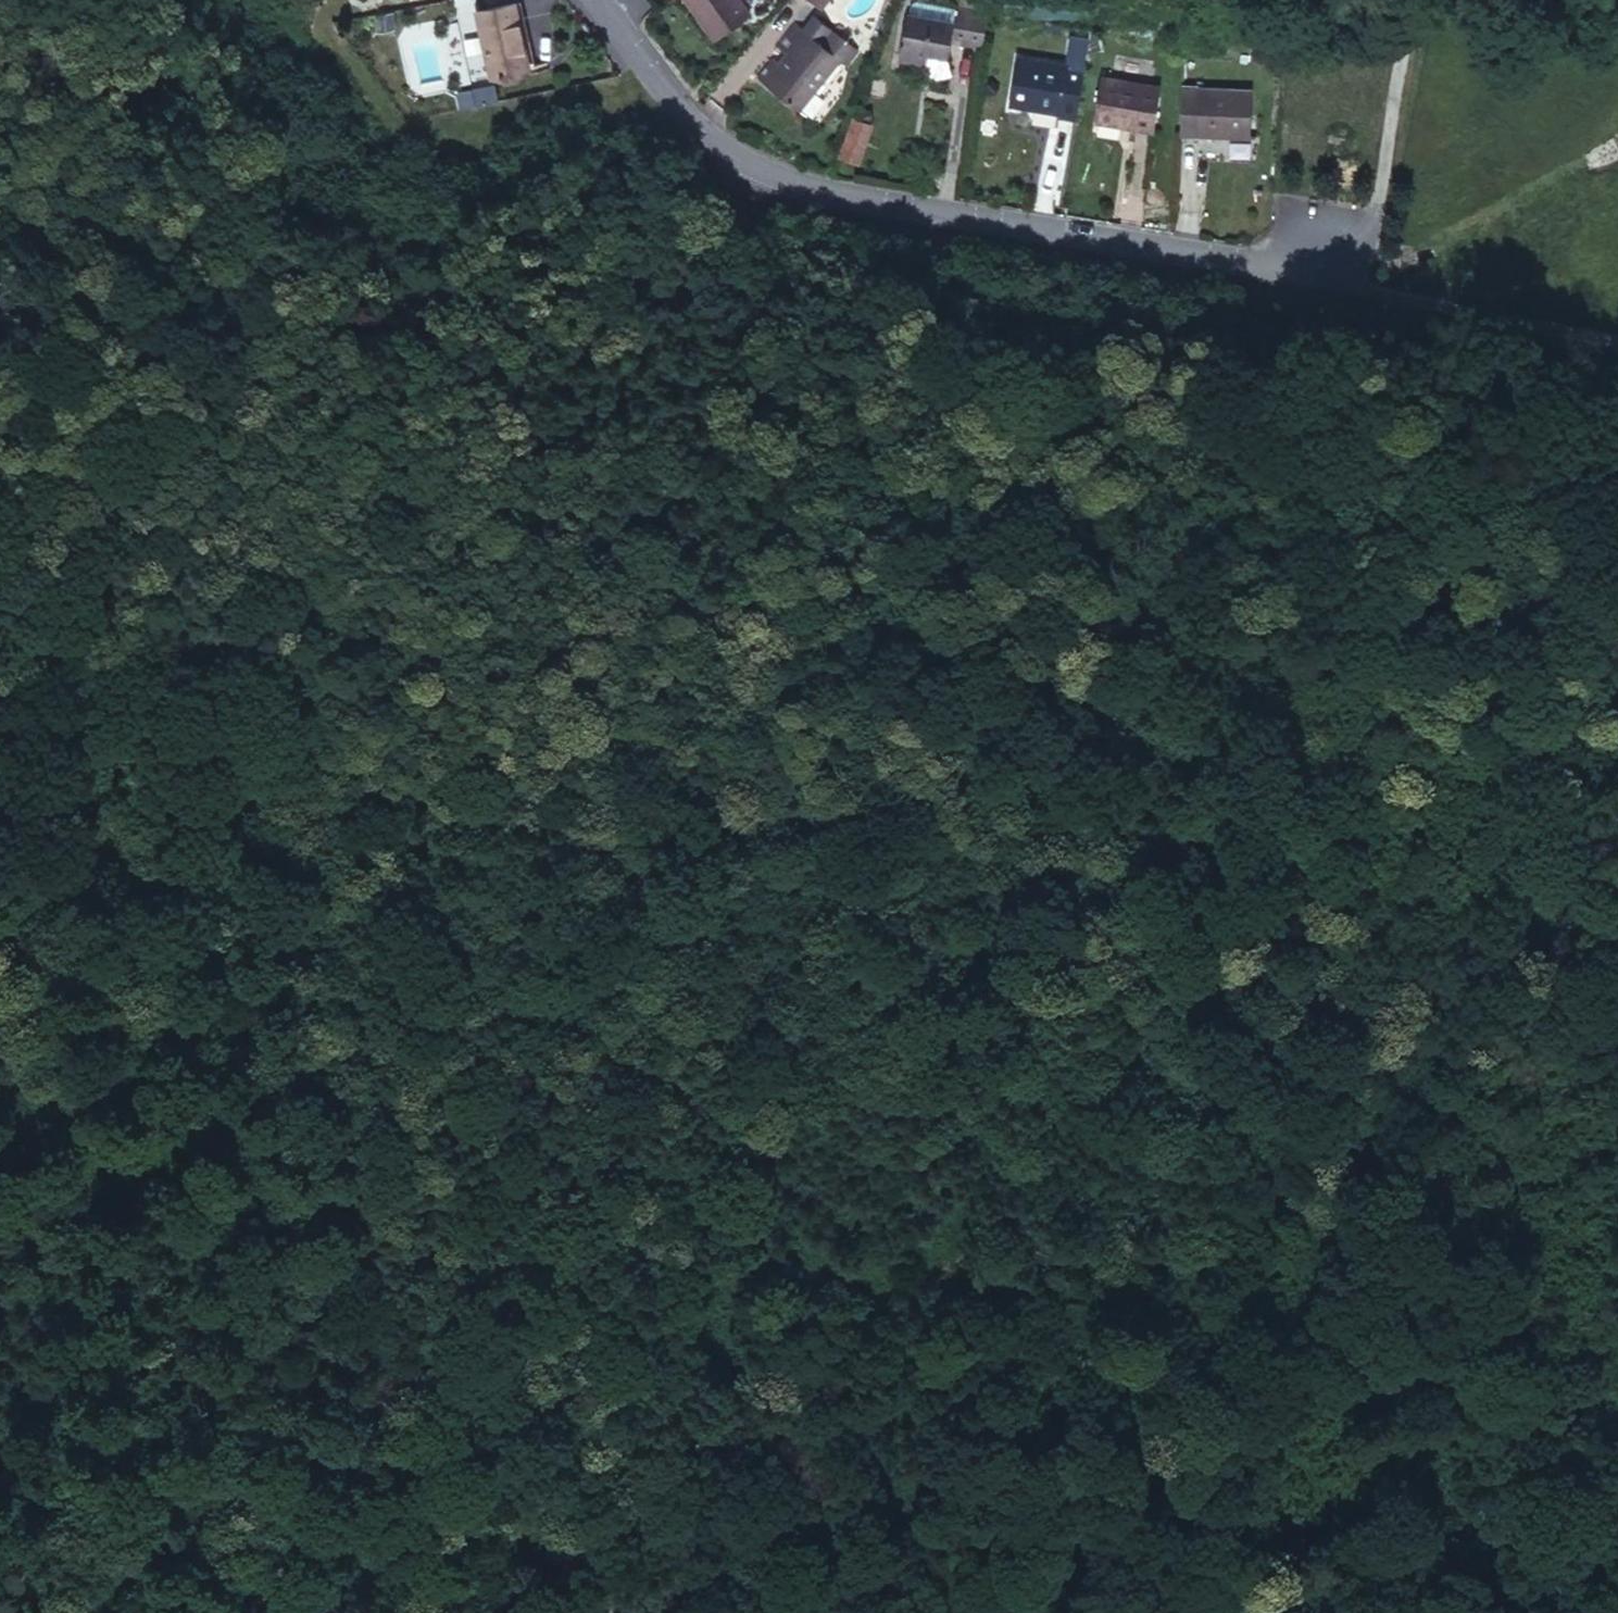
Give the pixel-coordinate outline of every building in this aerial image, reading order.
[(735,0),(682,0),(701,33),(742,13),(735,0)] [(525,65),(509,1),(474,11),(488,74),(525,65)] [(947,7),(945,24),(903,19),(899,59),(926,63),(936,80),(948,73),(942,56),(945,38),(977,43),(982,11),(947,7)] [(780,46),(751,76),(782,106),(840,53),(847,60),(861,48),(830,14),(817,26),(809,16),(791,33),(798,42),(787,53),(780,46)] [(1074,108),(1088,35),(1068,32),(1063,59),(1016,53),(1008,100),(1056,106),(1074,108)] [(1148,132),(1159,87),(1105,73),(1091,121),(1148,132)] [(1256,92),(1181,89),(1178,133),(1253,136),(1256,92)] [(868,122),(851,116),(838,151),(854,157),(868,122)]
